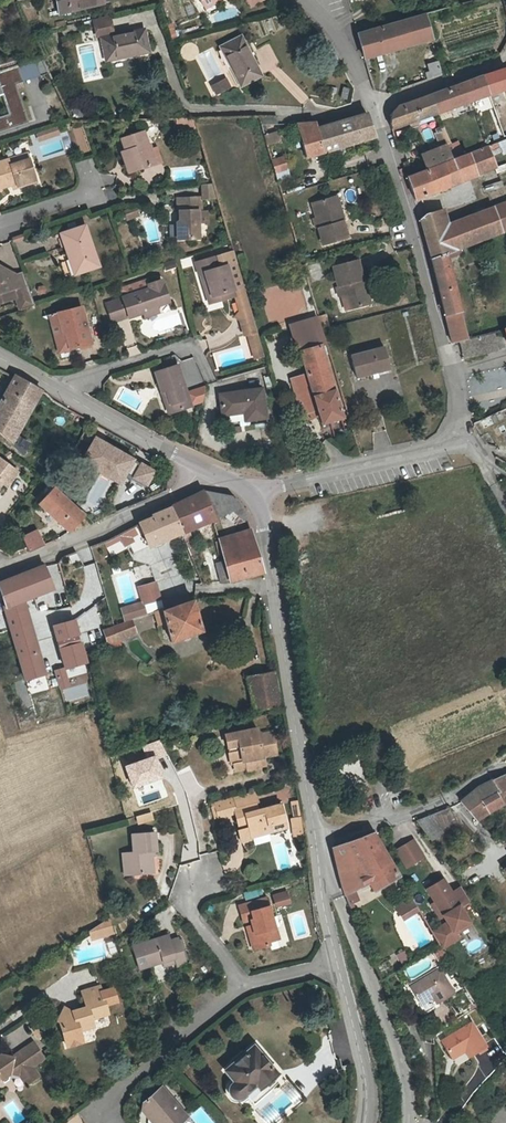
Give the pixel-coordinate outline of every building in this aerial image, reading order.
[(58,15),(104,3),(104,0),(54,0),(58,15)] [(201,6),(202,8),(206,15),(220,7),(216,1),(215,0),(211,0),(201,6)] [(246,9),(262,1),(262,0),(241,0),(246,9)] [(422,15),(404,20),(411,44),(429,39),(422,15)] [(114,34),(110,17),(93,21),(96,38),(102,37),(105,56),(148,49),(144,29),(114,34)] [(363,59),(411,44),(404,20),(357,35),(363,59)] [(241,35),(220,45),(241,86),(261,76),(241,35)] [(32,60),(37,77),(48,73),(41,57),(32,60)] [(15,66),(21,83),(37,77),(32,60),(15,66)] [(427,64),(429,72),(425,73),(427,80),(440,75),(436,61),(427,64)] [(2,95),(7,93),(5,88),(9,87),(21,83),(15,66),(0,71),(0,95),(2,95)] [(437,113),(505,88),(505,69),(505,68),(430,96),(437,113)] [(227,77),(212,85),(217,94),(232,87),(227,77)] [(17,111),(11,92),(7,93),(2,95),(8,114),(17,111)] [(437,113),(430,96),(399,107),(392,113),(390,126),(391,130),(408,123),(410,129),(419,126),(417,121),(434,114),(437,113)] [(22,125),(17,111),(8,114),(0,117),(0,132),(22,125)] [(434,114),(417,121),(419,126),(436,119),(434,114)] [(306,158),(375,138),(367,115),(318,128),(316,123),(296,124),(306,158)] [(274,116),(257,117),(260,125),(275,124),(274,116)] [(194,119),(177,119),(178,130),(198,129),(194,119)] [(56,134),(54,126),(33,134),(35,141),(56,134)] [(82,126),(74,127),(77,151),(85,150),(82,126)] [(426,170),(456,158),(449,143),(443,128),(436,130),(437,133),(436,134),(441,147),(421,155),(426,170)] [(266,144),(280,142),(278,131),(265,133),(266,144)] [(153,163),(149,151),(143,133),(121,140),(125,151),(128,163),(124,164),(128,174),(153,165),(153,163)] [(456,158),(426,170),(407,178),(414,200),(496,168),(488,147),(468,155),(467,154),(456,158)] [(156,148),(149,151),(153,163),(160,161),(156,148)] [(27,152),(8,158),(10,163),(29,157),(27,152)] [(10,182),(14,181),(16,187),(37,180),(29,157),(10,163),(8,158),(0,161),(0,186),(10,182)] [(286,170),(282,158),(271,161),(274,173),(286,170)] [(199,184),(199,199),(210,199),(210,181),(199,184)] [(485,188),(486,193),(502,187),(501,183),(485,188)] [(336,197),(332,198),(340,222),(341,222),(343,222),(336,197)] [(312,204),(317,220),(319,228),(322,238),(319,238),(321,246),(346,239),(341,222),(340,222),(332,198),(312,204)] [(199,212),(199,199),(177,199),(177,213),(180,213),(180,222),(177,224),(177,241),(199,240),(198,212),(199,212)] [(505,230),(505,215),(502,204),(442,224),(423,231),(431,259),(460,248),(482,239),(505,230)] [(138,217),(135,208),(123,212),(126,221),(138,217)] [(420,221),(423,231),(442,224),(438,211),(425,215),(420,221)] [(59,233),(66,254),(71,252),(72,256),(70,257),(76,274),(97,267),(84,226),(59,233)] [(431,259),(445,316),(460,311),(447,259),(458,255),(457,254),(461,252),(460,248),(431,259)] [(72,275),(76,274),(70,257),(72,256),(71,252),(66,254),(72,275)] [(221,266),(220,263),(218,256),(196,262),(200,274),(201,274),(207,272),(214,296),(225,293),(226,298),(236,295),(234,289),(227,265),(221,266)] [(180,259),(182,268),(191,266),(189,257),(180,259)] [(332,267),(337,287),(339,287),(341,296),(345,311),(365,306),(359,282),(361,281),(356,260),(332,267)] [(237,261),(227,265),(234,289),(244,286),(237,261)] [(19,311),(34,306),(27,285),(12,290),(12,288),(8,289),(8,286),(14,274),(7,269),(4,273),(0,270),(0,303),(15,298),(19,311)] [(22,271),(14,274),(8,286),(8,289),(12,288),(12,290),(27,285),(22,271)] [(210,304),(226,298),(225,293),(214,296),(207,272),(201,274),(210,304)] [(147,308),(156,305),(169,301),(162,280),(149,284),(151,288),(123,297),(124,300),(108,305),(113,321),(129,315),(130,317),(144,312),(148,311),(147,308)] [(362,281),(361,281),(359,282),(365,306),(369,305),(362,281)] [(254,319),(244,286),(234,289),(236,295),(241,315),(244,314),(250,334),(258,332),(254,319)] [(158,311),(156,305),(147,308),(148,311),(144,312),(145,316),(158,311)] [(82,307),(58,314),(63,335),(66,334),(71,350),(92,344),(82,307)] [(459,341),(467,339),(460,311),(445,316),(452,343),(459,341)] [(63,335),(58,314),(50,316),(60,353),(68,351),(63,335)] [(300,352),(324,345),(325,345),(317,318),(289,326),(292,338),(300,352)] [(250,334),(253,343),(260,341),(258,335),(258,332),(250,334)] [(467,339),(459,341),(463,358),(497,351),(493,333),(482,335),(467,339)] [(260,341),(253,343),(256,357),(264,354),(260,341)] [(324,345),(300,352),(307,375),(293,380),(303,414),(318,410),(320,417),(322,424),(342,418),(328,371),(330,370),(329,367),(326,367),(323,355),(327,353),(324,345)] [(378,372),(390,369),(384,348),(351,357),(357,378),(372,373),(378,372)] [(155,363),(157,370),(174,365),(172,358),(155,363)] [(155,371),(161,390),(166,388),(173,410),(191,404),(178,364),(174,365),(157,370),(155,371)] [(34,386),(16,375),(15,377),(0,404),(0,433),(23,454),(29,443),(17,435),(31,409),(23,405),(34,386)] [(42,390),(34,386),(23,405),(31,409),(42,390)] [(220,393),(223,413),(245,411),(246,419),(266,416),(262,386),(220,393)] [(167,412),(173,410),(166,388),(161,390),(167,412)] [(318,410),(303,414),(307,421),(320,417),(318,410)] [(80,469),(126,485),(136,455),(90,439),(80,469)] [(6,485),(17,472),(10,467),(11,466),(3,459),(2,460),(0,459),(0,480),(6,485)] [(130,478),(147,487),(156,470),(139,461),(130,478)] [(35,499),(70,531),(85,514),(49,482),(35,499)] [(204,492),(216,519),(225,514),(240,508),(231,495),(216,490),(204,492)] [(172,507),(185,532),(213,520),(216,519),(204,492),(172,507)] [(152,517),(139,523),(139,524),(149,544),(150,546),(150,547),(163,541),(175,536),(185,532),(172,507),(152,515),(152,517)] [(245,514),(240,508),(225,514),(242,524),(248,522),(245,514)] [(124,532),(127,543),(138,540),(134,529),(124,532)] [(30,551),(45,544),(37,530),(22,536),(28,547),(30,551)] [(230,552),(255,541),(252,531),(248,532),(226,539),(230,552)] [(230,552),(226,539),(219,541),(222,556),(224,556),(230,582),(264,573),(255,541),(230,552)] [(49,578),(57,576),(55,564),(47,566),(49,578)] [(23,599),(52,588),(44,565),(0,582),(0,588),(5,605),(4,607),(21,665),(40,659),(23,599)] [(155,582),(144,587),(150,603),(161,599),(155,582)] [(150,603),(144,587),(139,588),(143,601),(144,604),(150,603)] [(166,622),(161,624),(166,638),(171,636),(172,642),(203,630),(195,599),(163,610),(166,622)] [(132,620),(148,614),(144,604),(143,601),(120,609),(124,622),(132,620)] [(52,626),(63,668),(85,662),(83,651),(75,620),(52,626)] [(124,622),(115,625),(118,637),(135,631),(132,620),(124,622)] [(118,637),(115,625),(102,629),(106,642),(107,643),(119,639),(118,637)] [(40,659),(21,665),(26,679),(44,674),(40,659)] [(248,677),(255,710),(281,705),(275,672),(248,677)] [(231,766),(235,765),(247,762),(248,770),(249,771),(262,768),(261,766),(259,759),(265,757),(276,754),(271,732),(258,735),(256,729),(225,737),(231,766)] [(237,772),(248,770),(247,762),(235,765),(237,772)] [(492,807),(505,801),(500,789),(505,786),(505,774),(505,773),(499,776),(478,786),(460,802),(474,819),(486,811),(492,807)] [(256,791),(235,797),(238,807),(235,808),(236,812),(241,830),(240,830),(243,840),(245,841),(254,838),(253,834),(270,830),(271,833),(283,829),(288,828),(282,806),(282,804),(259,810),(257,802),(259,802),(256,791)] [(145,797),(149,811),(166,806),(162,792),(145,797)] [(143,813),(149,811),(145,797),(132,800),(135,815),(143,813)] [(238,807),(235,797),(214,802),(218,817),(236,812),(235,808),(238,807)] [(294,823),(303,821),(301,810),(299,802),(292,803),(296,819),(293,820),(294,823)] [(451,806),(429,815),(441,833),(462,823),(451,806)] [(149,811),(143,813),(145,819),(151,818),(149,811)] [(145,819),(143,813),(135,815),(137,821),(145,819)] [(432,839),(441,833),(429,815),(418,820),(432,839)] [(305,830),(303,821),(294,823),(297,837),(306,836),(305,830)] [(133,853),(127,853),(130,875),(153,873),(151,851),(156,850),(154,832),(131,834),(133,853)] [(375,832),(347,843),(370,881),(376,892),(400,877),(375,832)] [(343,889),(345,893),(354,889),(370,881),(347,843),(334,848),(335,853),(338,865),(343,889)] [(414,843),(398,853),(409,868),(424,858),(414,843)] [(448,924),(432,933),(440,947),(442,949),(458,939),(453,931),(468,923),(460,907),(464,905),(456,892),(452,894),(444,880),(429,889),(448,924)] [(359,899),(371,894),(368,886),(356,890),(359,899)] [(354,889),(345,893),(351,908),(354,906),(353,903),(359,901),(354,889)] [(282,894),(285,904),(298,900),(296,890),(282,894)] [(417,907),(413,898),(397,907),(398,912),(401,916),(417,907)] [(256,931),(252,932),(250,933),(255,951),(271,946),(271,943),(281,940),(277,928),(276,928),(268,899),(241,907),(245,923),(253,921),(254,926),(256,931)] [(93,939),(115,932),(111,917),(90,929),(93,939)] [(173,959),(176,966),(184,963),(175,938),(167,941),(165,935),(130,947),(138,971),(169,960),(173,959)] [(438,970),(410,988),(424,1011),(453,994),(438,970)] [(64,1006),(58,1019),(60,1021),(62,1029),(74,1026),(75,1027),(90,1023),(88,1016),(104,1012),(102,1002),(99,991),(98,985),(80,989),(84,1004),(77,1006),(76,1008),(72,1009),(64,1006)] [(111,988),(99,991),(102,1002),(114,1000),(111,988)] [(33,1034),(39,1031),(34,1024),(29,1028),(33,1034)] [(77,1038),(75,1027),(74,1026),(62,1029),(65,1041),(77,1038)] [(445,1045),(456,1064),(471,1054),(475,1060),(488,1051),(474,1027),(445,1045)] [(42,1035),(39,1031),(33,1034),(37,1039),(42,1035)] [(7,1072),(18,1074),(22,1071),(28,1080),(36,1075),(30,1065),(42,1058),(32,1042),(11,1055),(0,1053),(0,1076),(7,1072)] [(234,1098),(241,1098),(245,1094),(254,1105),(278,1084),(279,1085),(284,1081),(278,1073),(277,1074),(253,1046),(225,1070),(234,1081),(230,1085),(229,1092),(234,1098)] [(459,1069),(475,1060),(471,1054),(456,1064),(459,1069)] [(24,1083),(28,1080),(22,1071),(18,1074),(24,1083)] [(154,1122),(160,1122),(165,1119),(168,1122),(183,1122),(189,1118),(163,1087),(144,1101),(143,1109),(154,1122)]
